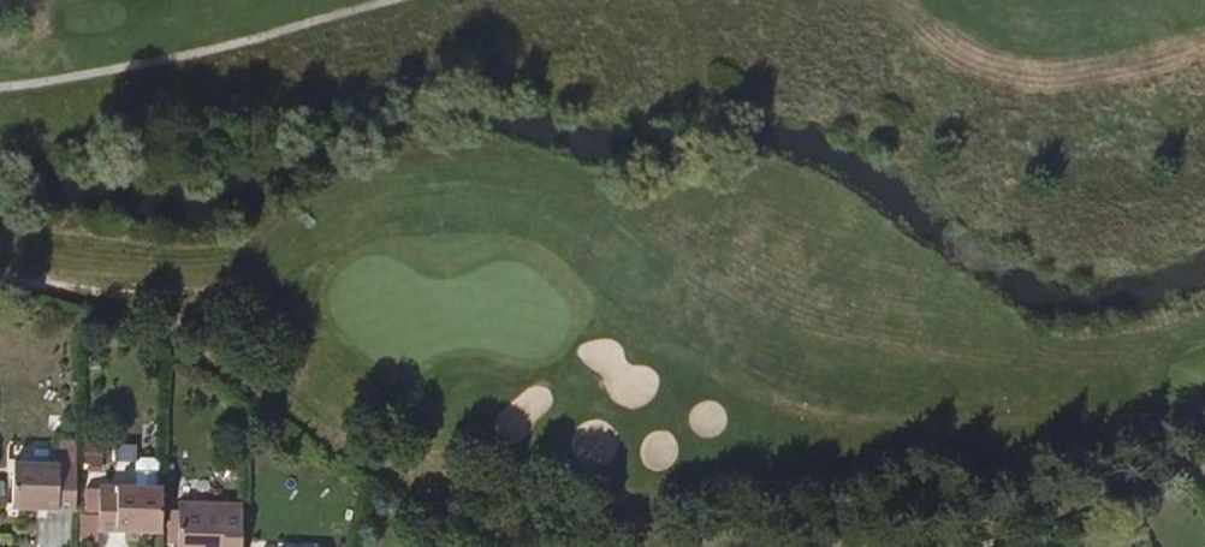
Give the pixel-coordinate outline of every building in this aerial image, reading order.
[(71,515),(73,468),(10,467),(9,512),(71,515)] [(158,536),(160,491),(96,490),(95,535),(158,536)] [(239,507),(175,506),(174,546),(238,546),(239,507)]
